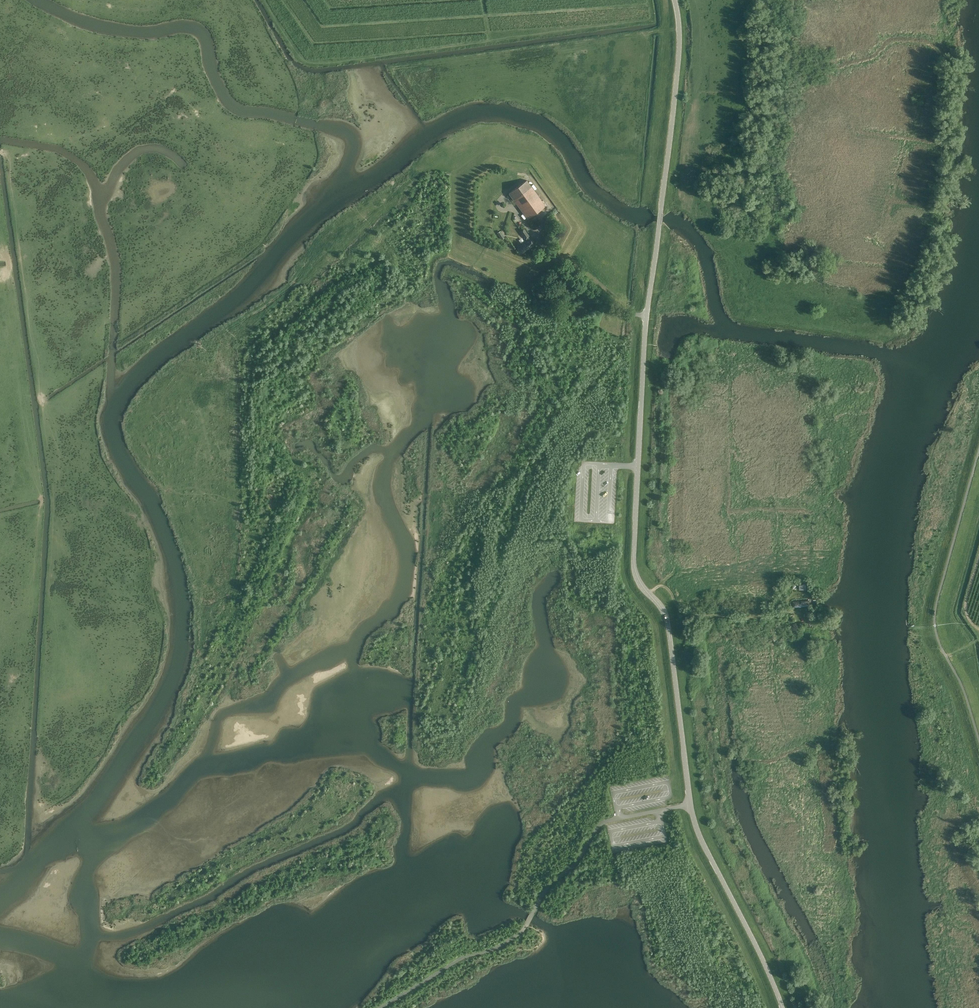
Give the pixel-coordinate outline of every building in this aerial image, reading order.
[(509,194),(525,215),(528,220),(546,206),(527,181),(509,194)] [(523,244),(519,247),(520,249),(523,253),(534,245),(530,239),(528,237),(529,236),(525,231),(524,229),(522,230),(520,231),(522,234),(525,238),(526,238),(527,241),(526,242),(525,241),(522,243),(523,244)]
